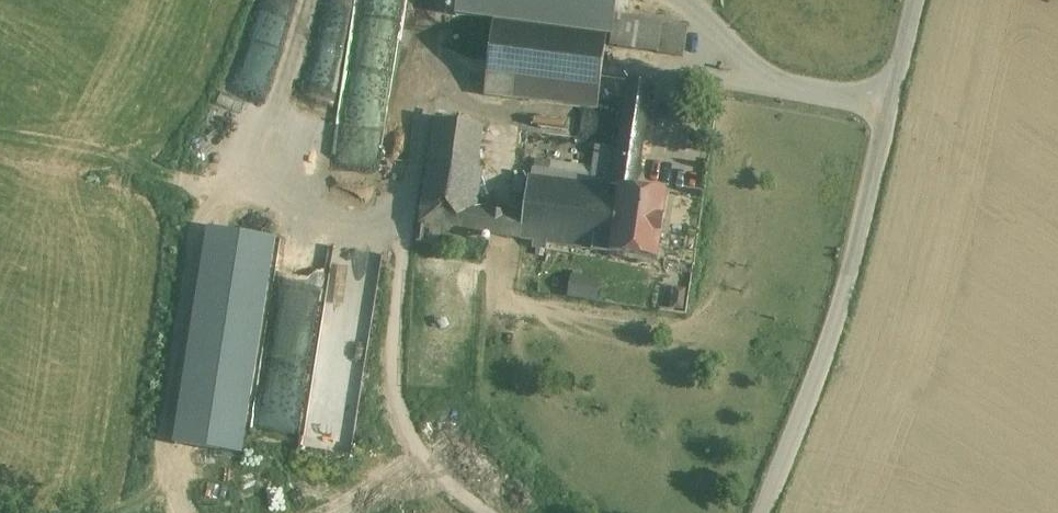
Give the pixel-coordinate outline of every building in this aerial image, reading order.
[(397,43),(414,46),(422,0),(421,0),(361,0),(354,45),(317,39),(314,56),(312,56),(310,70),(332,74),(328,101),(297,96),(289,143),(340,151),(336,174),(375,180),(377,170),(377,169),(397,43)] [(643,20),(615,15),(611,46),(638,50),(643,20)] [(663,23),(643,20),(638,50),(658,53),(663,23)] [(607,37),(493,22),(483,94),(528,100),(597,108),(598,108),(607,37)] [(688,27),(663,23),(658,53),(657,55),(683,59),(688,27)] [(652,86),(628,83),(619,150),(613,188),(621,190),(637,192),(652,86)] [(597,108),(528,100),(524,133),(537,135),(597,144),(596,147),(597,147),(612,149),(617,113),(598,108),(597,108)] [(486,128),(434,121),(428,161),(480,168),(486,128)] [(597,144),(537,135),(532,166),(593,175),(597,147),(596,147),(597,144)] [(612,149),(597,147),(593,175),(591,185),(613,188),(619,150),(612,149)] [(480,168),(428,161),(419,225),(463,231),(471,232),(474,210),(479,211),(485,170),(480,170),(480,168)] [(591,185),(528,177),(523,217),(520,239),(536,241),(535,249),(547,250),(548,243),(613,252),(621,190),(591,185)] [(637,192),(621,190),(613,252),(612,255),(660,261),(669,196),(637,192)] [(479,211),(474,210),(471,232),(520,239),(523,217),(479,211)] [(171,442),(242,451),(270,233),(199,224),(171,442)] [(463,231),(419,225),(417,243),(461,249),(463,231)] [(566,295),(596,297),(598,276),(567,274),(566,295)] [(273,286),(274,305),(300,304),(300,309),(320,308),(318,283),(273,286)]
